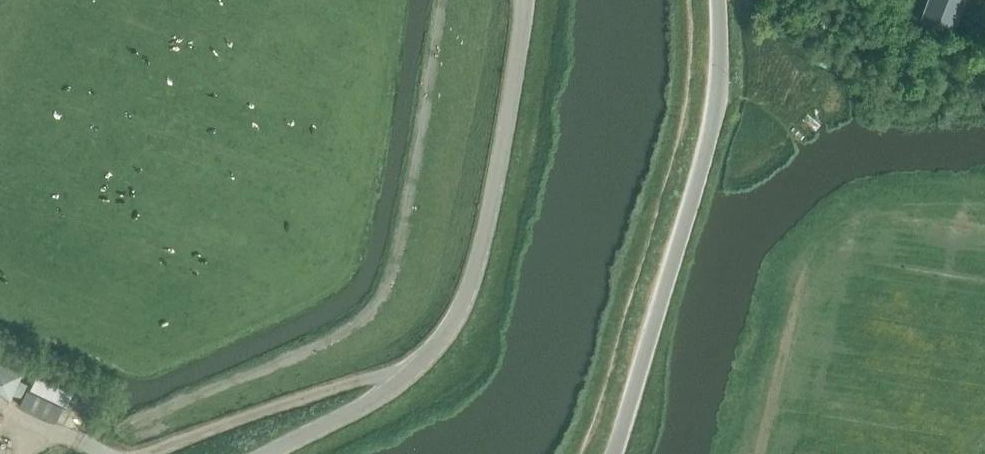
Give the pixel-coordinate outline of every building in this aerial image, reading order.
[(953,32),(965,0),(929,0),(921,20),(953,32)] [(5,350),(0,360),(0,380),(25,393),(39,366),(5,350)] [(63,407),(27,390),(20,405),(56,423),(63,407)]
